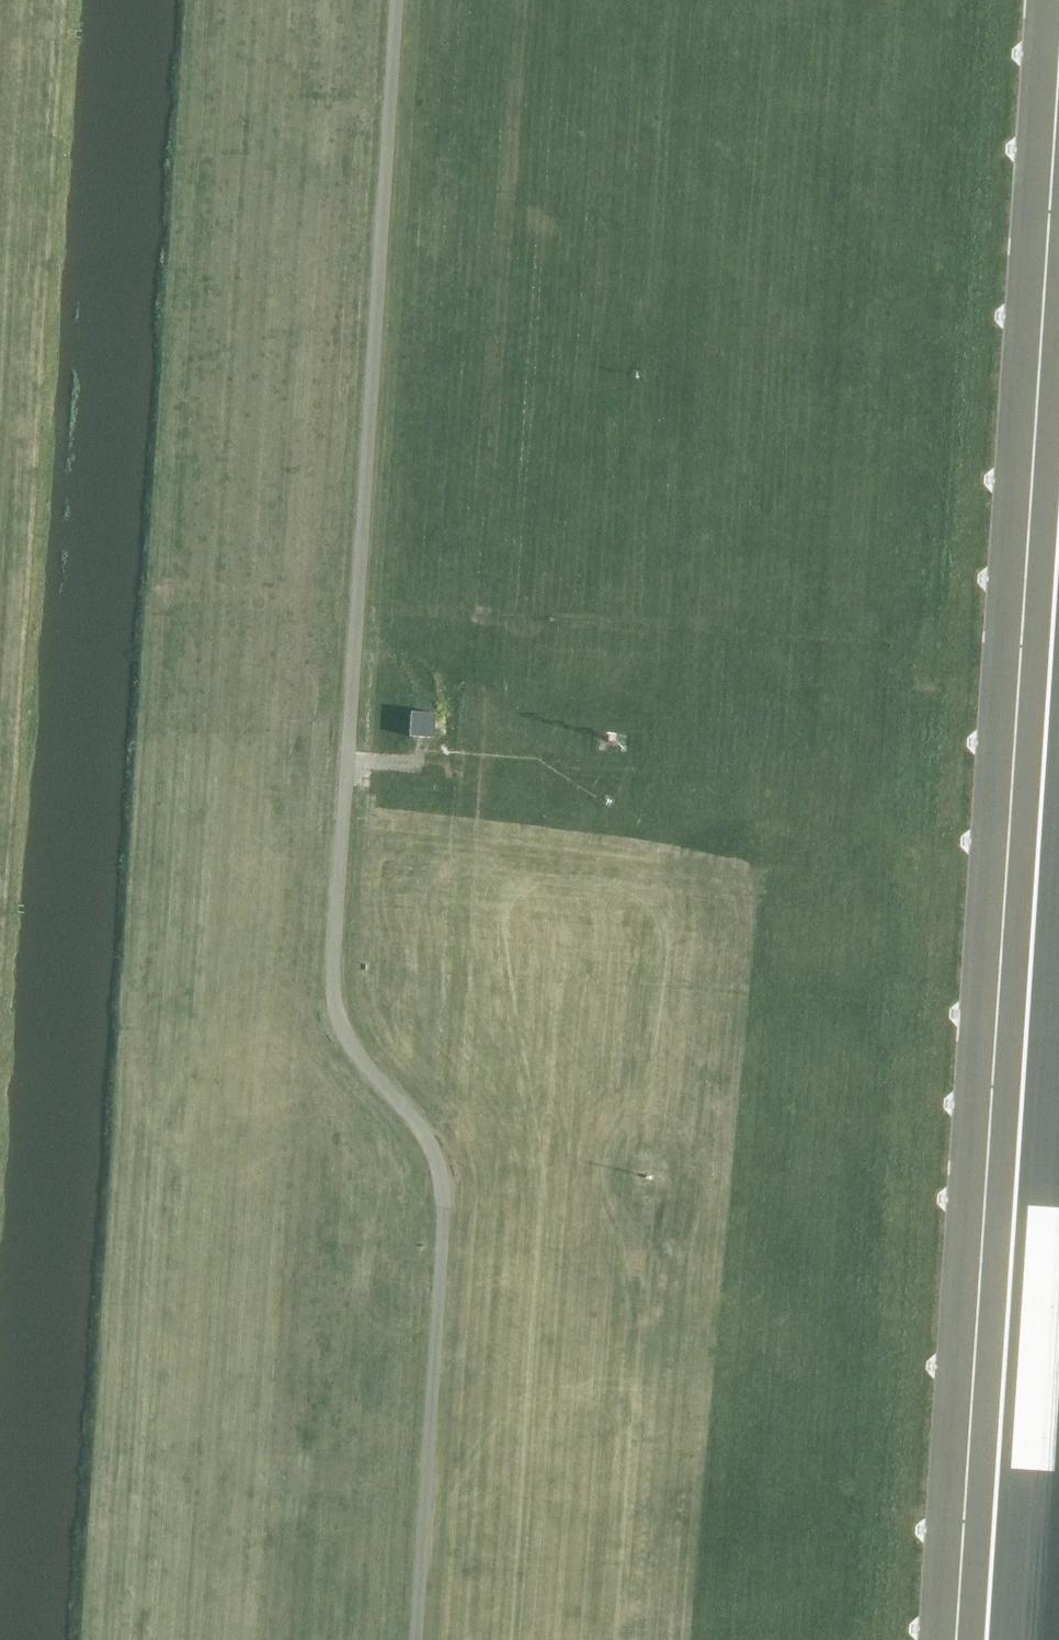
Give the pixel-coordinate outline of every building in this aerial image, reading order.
[(410,712),(409,737),(434,738),(435,713),(410,712)]
